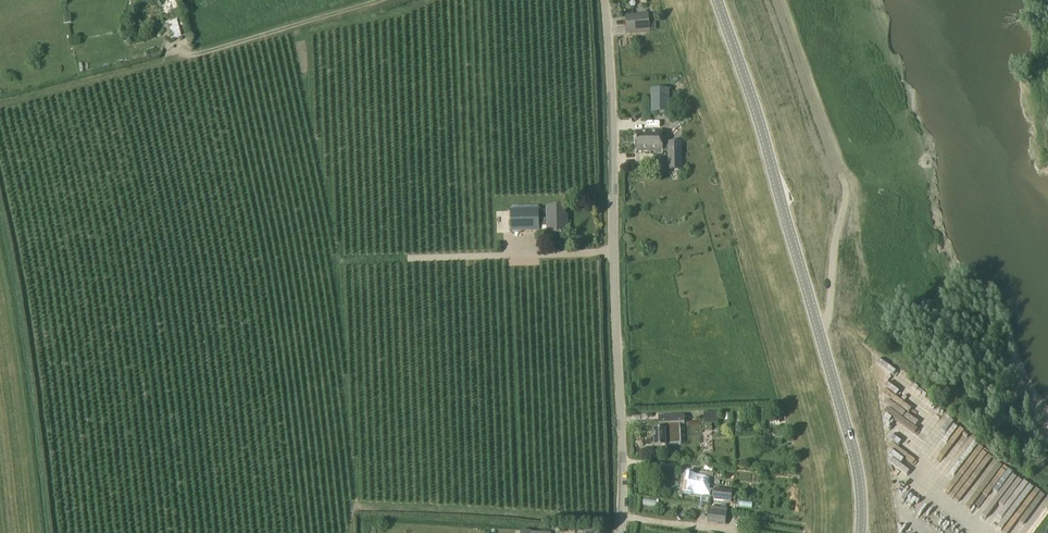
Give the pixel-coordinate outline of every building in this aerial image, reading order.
[(655,19),(649,20),(649,13),(626,15),(627,35),(651,32),(651,31),(656,31),(655,19)] [(177,21),(166,24),(170,40),(181,37),(177,21)] [(669,90),(652,90),(652,113),(661,113),(661,115),(669,115),(669,90)] [(663,151),(663,132),(636,132),(637,152),(663,151)] [(669,143),(669,169),(681,170),(681,143),(669,143)] [(540,233),(540,227),(548,227),(548,233),(567,233),(567,219),(565,219),(564,207),(548,208),(548,219),(539,219),(539,210),(511,211),(512,233),(540,233)] [(870,352),(868,356),(879,363),(881,359),(870,352)] [(873,385),(884,391),(882,394),(895,400),(898,393),(876,381),(873,385)] [(660,430),(654,430),(655,447),(667,447),(666,444),(668,444),(668,445),(681,444),(681,429),(680,429),(680,424),(685,424),(685,416),(659,417),(659,425),(660,430)] [(965,478),(981,444),(973,440),(957,474),(965,478)] [(1047,504),(1047,501),(1029,480),(1018,490),(1015,474),(1010,475),(1008,465),(994,456),(988,465),(983,460),(985,468),(979,469),(983,474),(980,478),(984,483),(977,495),(984,502),(992,500),(993,506),(1003,504),(1005,501),(1011,499),(1012,503),(1016,496),(1022,495),(1022,491),(1026,490),(1004,523),(1014,529),(1021,518),(1025,521),(1037,510),(1040,505),(1047,504)] [(686,474),(683,492),(704,495),(710,496),(711,488),(708,488),(709,479),(706,479),(706,477),(686,474)] [(713,504),(731,506),(733,491),(715,489),(713,504)] [(710,507),(708,524),(726,525),(727,508),(710,507)]
